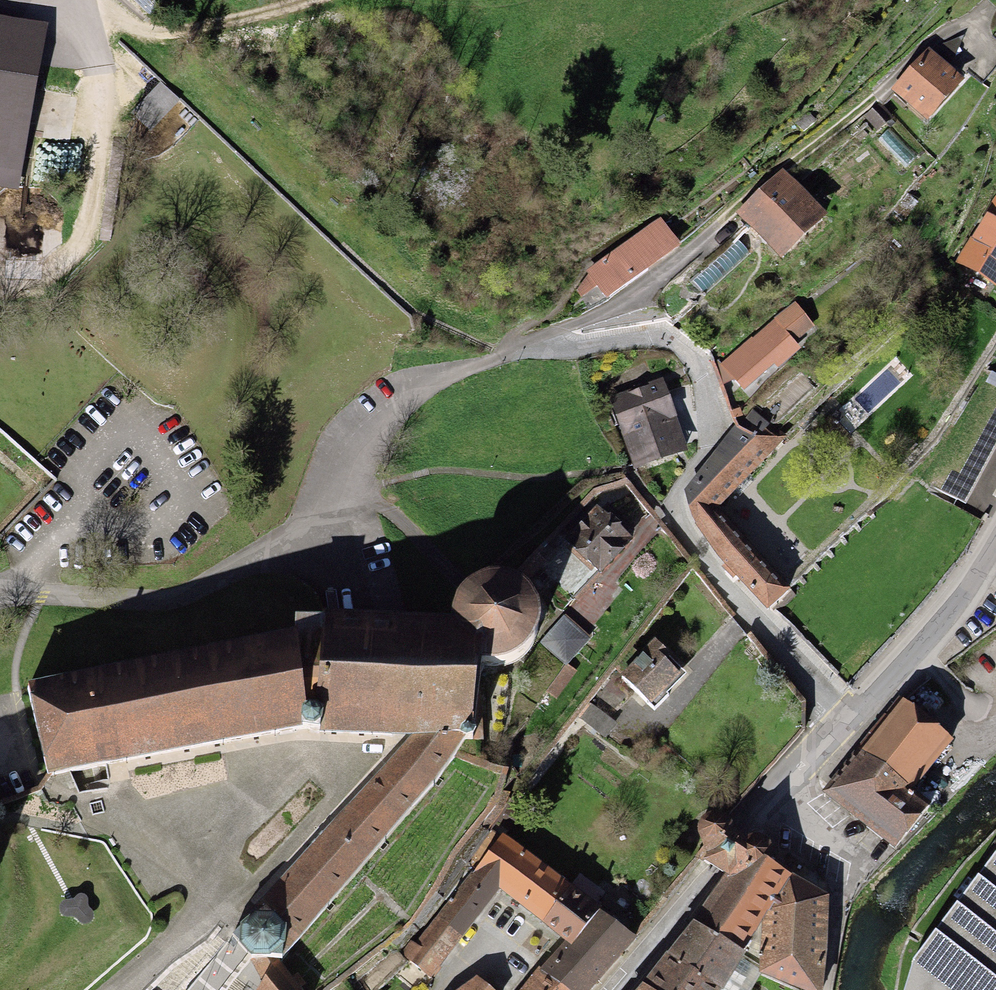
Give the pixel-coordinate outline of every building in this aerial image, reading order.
[(15,185),(42,31),(0,24),(0,182),(15,185)] [(929,57),(899,90),(926,116),(956,82),(929,57)] [(887,114),(882,108),(869,118),(874,124),(882,127),(888,122),(887,114)] [(804,131),(813,123),(805,114),(796,123),(804,131)] [(779,187),(753,210),(783,245),(810,219),(779,187)] [(957,261),(995,285),(995,197),(957,261)] [(676,248),(660,225),(645,233),(591,271),(584,282),(588,290),(599,282),(608,296),(676,248)] [(795,306),(721,364),(719,361),(715,363),(723,384),(733,379),(734,381),(740,376),(746,383),(773,358),(777,363),(796,346),(793,342),(811,326),(795,306)] [(935,323),(944,332),(954,323),(944,314),(935,323)] [(930,485),(957,500),(995,429),(995,386),(986,382),(930,485)] [(672,416),(660,383),(643,389),(641,385),(634,388),(636,392),(618,398),(640,459),(674,446),(664,419),(672,416)] [(767,426),(753,413),(736,429),(686,496),(693,517),(719,556),(767,610),(769,608),(788,591),(785,588),(714,510),(782,440),(780,438),(770,428),(767,426)] [(598,504),(564,540),(600,573),(634,538),(598,504)] [(474,582),(472,587),(475,585),(481,583),(487,581),(494,581),(501,581),(508,582),(515,585),(520,588),(526,593),(530,598),(534,604),(536,610),(538,617),(538,623),(542,621),(544,619),(546,618),(547,616),(548,613),(549,611),(549,609),(548,606),(547,604),(544,597),(539,591),(535,586),(530,581),(527,579),(523,578),(521,578),(519,578),(517,578),(512,576),(507,575),(502,574),(497,574),(490,575),(484,577),(479,579),(474,582)] [(453,633),(455,638),(457,644),(461,650),(466,655),(471,659),(477,663),(484,665),(490,667),(496,667),(503,666),(509,664),(516,662),(521,658),(526,654),(531,649),(534,643),(537,637),(538,630),(539,623),(538,623),(538,617),(536,610),(534,604),(530,598),(526,593),(520,588),(515,585),(508,582),(501,581),(494,581),(487,581),(481,583),(475,585),(472,587),(469,589),(464,594),(460,599),(456,605),(454,612),(452,619),(452,628),(453,633)] [(587,640),(564,619),(543,642),(566,663),(587,640)] [(296,639),(28,689),(48,775),(52,775),(69,772),(71,771),(105,765),(107,764),(293,730),(307,728),(319,731),(414,736),(480,742),(483,742),(478,681),(481,680),(484,665),(477,663),(471,659),(466,655),(461,650),(457,644),(455,638),(453,633),(452,628),(327,620),(325,620),(322,620),(322,625),(297,624),(296,639)] [(657,643),(622,678),(654,710),(668,696),(663,690),(678,675),(664,661),(669,655),(657,643)] [(557,697),(575,672),(567,666),(549,692),(557,697)] [(953,739),(903,698),(861,748),(913,789),(953,739)] [(578,716),(602,735),(613,721),(609,718),(608,718),(589,702),(578,716)] [(466,740),(414,736),(257,907),(261,911),(291,937),(297,942),(435,785),(455,757),(457,754),(466,740)] [(861,748),(825,792),(896,848),(931,804),(913,789),(861,748)] [(493,830),(502,837),(520,812),(509,805),(493,830)] [(704,848),(696,857),(701,860),(702,859),(705,861),(709,864),(730,831),(730,824),(725,818),(723,817),(719,815),(712,815),(705,818),(701,824),(699,831),(704,848)] [(500,887),(544,921),(569,888),(502,837),(493,830),(466,865),(467,866),(466,868),(474,874),(477,869),(500,887)] [(746,842),(730,831),(709,864),(724,875),(746,842)] [(768,864),(771,858),(771,851),(769,846),(765,842),(759,839),(752,839),(746,842),(724,875),(727,876),(694,926),(761,967),(761,972),(804,989),(820,989),(826,898),(768,864)] [(913,960),(904,989),(995,989),(995,852),(913,960)] [(474,874),(466,868),(444,895),(448,899),(403,953),(429,975),(500,887),(477,869),(474,874)] [(571,943),(599,911),(569,888),(544,921),(571,943)] [(71,900),(70,900),(68,900),(66,900),(65,901),(63,901),(62,902),(61,904),(60,905),(59,907),(59,908),(59,909),(59,911),(59,912),(60,914),(61,915),(62,916),(64,917),(65,918),(67,918),(69,918),(70,917),(72,917),(73,918),(74,918),(75,919),(78,921),(80,923),(81,924),(82,925),(83,925),(85,925),(86,925),(87,925),(89,924),(91,924),(92,923),(93,921),(94,919),(94,918),(94,916),(94,915),(93,913),(93,912),(92,910),(91,909),(90,908),(89,907),(88,905),(88,904),(88,902),(88,900),(88,898),(87,896),(86,895),(85,895),(83,894),(82,894),(81,894),(79,894),(78,895),(76,896),(75,898),(74,899),(73,900),(71,900)] [(259,989),(299,989),(280,963),(297,942),(291,937),(261,911),(247,923),(233,935),(234,937),(248,954),(251,958),(256,965),(264,980),(259,989)] [(635,939),(630,935),(599,911),(571,943),(543,970),(540,968),(539,969),(565,989),(589,989),(634,941),(635,939)] [(644,988),(647,989),(749,989),(761,972),(761,967),(694,926),(683,940),(644,988)] [(539,969),(523,989),(565,989),(539,969)]
